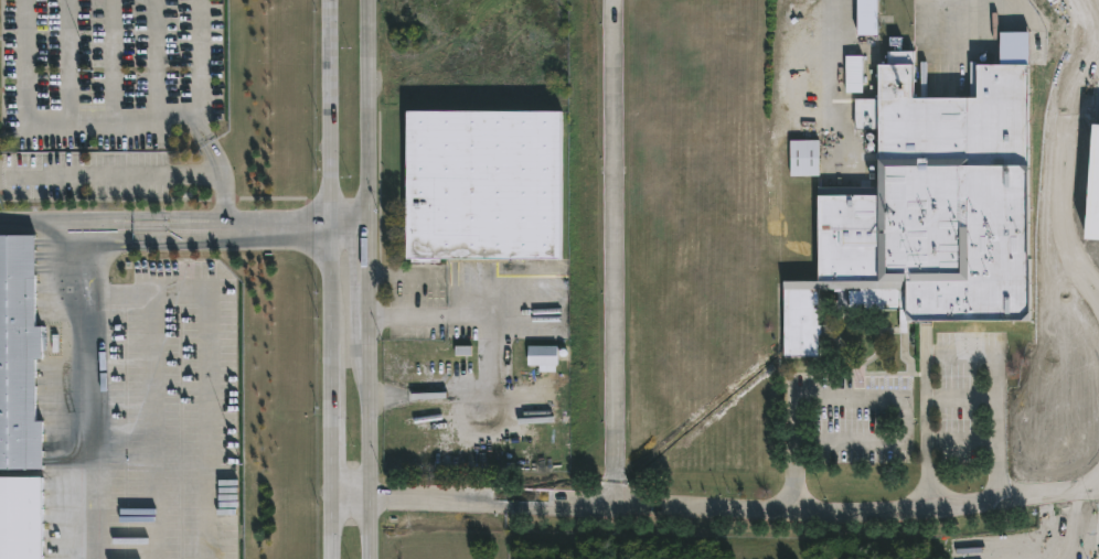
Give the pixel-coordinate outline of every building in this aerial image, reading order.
[(878,35),(878,0),(858,0),(858,35),(878,35)] [(916,50),(916,95),(981,95),(981,62),(1033,62),(1033,258),(1036,258),(1036,320),(909,320),(909,332),(901,332),(901,309),(841,309),(841,290),(820,290),(820,355),(786,355),(786,280),(818,280),(818,185),(835,185),(835,178),(863,178),(863,185),(879,185),(879,129),(856,129),(856,97),(882,97),(882,62),(889,62),(889,50),(916,50)] [(864,92),(847,92),(846,54),(865,54),(864,92)] [(441,258),(441,260),(414,260),(414,258),(408,258),(408,108),(564,108),(563,258),(441,258)] [(819,174),(791,175),(791,139),(820,139),(821,174),(819,174)] [(44,470),(0,470),(0,236),(35,236),(36,327),(43,327),(43,361),(36,361),(36,422),(44,422),(44,470)] [(541,365),(529,365),(529,345),(558,345),(558,365),(541,365)] [(43,479),(42,558),(0,558),(0,479),(43,479)]
